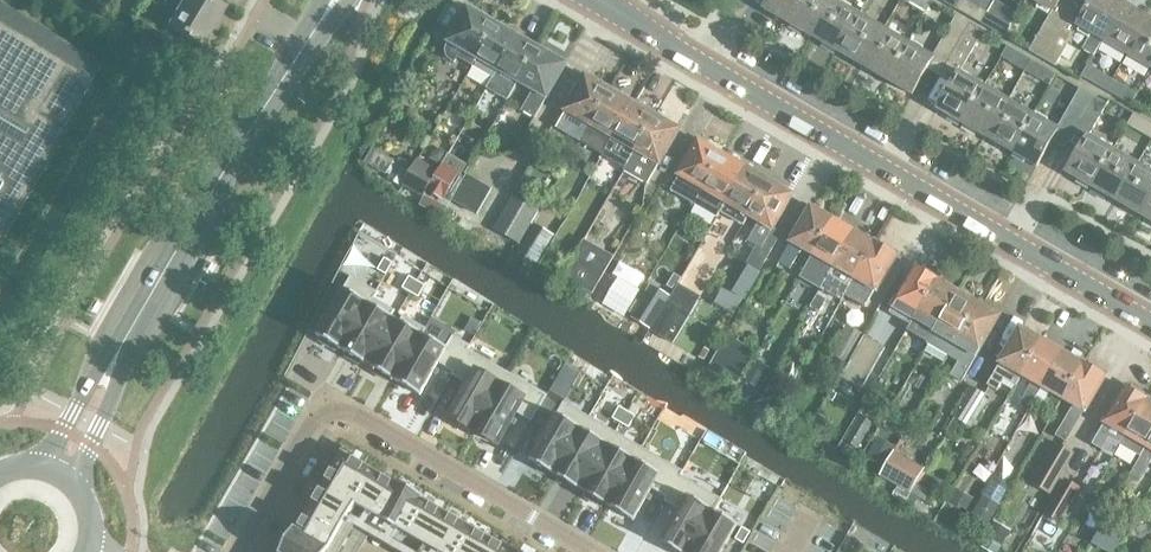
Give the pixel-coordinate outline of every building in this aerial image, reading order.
[(168,27),(202,47),(226,7),(214,0),(184,0),(168,27)] [(763,8),(789,23),(802,0),(768,0),(763,8)] [(789,23),(813,37),(835,0),(802,0),(789,23)] [(813,37),(838,51),(860,14),(836,0),(835,0),(813,37)] [(925,13),(932,2),(928,0),(902,0),(925,13)] [(957,9),(961,0),(941,0),(957,9)] [(957,9),(980,22),(987,11),(967,0),(961,0),(957,9)] [(1043,58),(1075,2),(1071,0),(1033,0),(1052,11),(1029,50),(1043,58)] [(1043,58),(1056,66),(1078,26),(1091,33),(1082,49),(1094,55),(1103,40),(1102,40),(1124,2),(1120,0),(1092,0),(1086,9),(1075,2),(1043,58)] [(1127,54),(1148,16),(1124,2),(1102,40),(1103,40),(1127,54)] [(66,131),(63,129),(101,63),(0,3),(0,243),(66,131)] [(458,56),(468,62),(472,64),(496,23),(468,7),(446,45),(445,50),(446,55),(449,59),(454,62),(458,56)] [(987,11),(980,22),(1005,36),(1012,26),(987,11)] [(860,14),(838,51),(863,65),(884,28),(860,14)] [(908,42),(887,79),(912,94),(932,61),(944,68),(970,24),(956,16),(933,56),(908,42)] [(1127,54),(1150,68),(1150,18),(1148,16),(1127,54)] [(517,35),(496,23),(472,64),(494,77),(498,69),(497,68),(517,35)] [(970,24),(944,68),(958,76),(939,110),(962,123),(984,86),(960,72),(983,32),(970,24)] [(884,28),(863,65),(887,79),(908,42),(884,28)] [(518,80),(537,47),(517,35),(497,68),(498,69),(518,80)] [(1025,71),(1031,59),(1007,46),(1001,57),(1025,71)] [(566,64),(564,62),(537,47),(518,80),(533,89),(522,109),(535,117),(566,64)] [(1031,59),(1025,71),(1050,85),(1056,74),(1031,59)] [(1107,90),(1113,79),(1088,64),(1081,75),(1107,90)] [(586,76),(556,129),(568,136),(579,116),(590,122),(610,86),(594,76),(592,79),(586,76)] [(1113,79),(1107,90),(1131,104),(1138,93),(1113,79)] [(610,86),(590,122),(604,130),(593,150),(602,155),(632,102),(627,99),(629,97),(610,86)] [(984,86),(962,123),(987,137),(1008,100),(984,86)] [(1033,114),(1012,151),(1037,166),(1057,133),(1069,140),(1074,132),(1095,96),(1080,88),(1057,128),(1033,114)] [(1092,187),(1113,149),(1089,135),(1108,103),(1095,96),(1074,132),(1085,138),(1066,172),(1092,187)] [(1008,100),(987,137),(1012,151),(1033,114),(1008,100)] [(632,102),(602,155),(614,162),(625,142),(636,149),(657,113),(639,103),(638,106),(632,102)] [(679,129),(677,128),(673,126),(674,123),(657,113),(636,149),(624,170),(648,183),(679,129)] [(1133,113),(1127,124),(1150,138),(1150,123),(1133,113)] [(699,141),(669,194),(681,201),(693,181),(704,187),(724,152),(706,142),(705,144),(699,141)] [(1113,149),(1092,187),(1116,201),(1138,163),(1113,149)] [(720,211),(745,168),(740,165),(741,162),(724,152),(704,187),(694,204),(716,217),(720,211)] [(423,196),(427,189),(437,172),(418,160),(406,179),(403,184),(423,196)] [(442,163),(437,172),(427,189),(445,199),(460,173),(442,163)] [(1116,201),(1141,215),(1150,198),(1150,171),(1138,163),(1116,201)] [(745,168),(720,211),(743,224),(749,214),(770,178),(752,168),(750,171),(745,168)] [(478,214),(492,188),(467,173),(452,198),(478,214)] [(787,188),(770,178),(749,214),(760,220),(748,240),(761,247),(791,194),(786,191),(787,188)] [(518,244),(527,230),(539,211),(513,196),(494,228),(502,233),(518,244)] [(1141,215),(1150,221),(1150,198),(1141,215)] [(791,241),(779,262),(788,268),(801,247),(813,253),(832,221),(810,209),(791,241)] [(813,254),(801,275),(821,287),(852,233),(832,221),(813,253),(813,254)] [(533,269),(538,262),(555,236),(536,223),(515,256),(533,269)] [(852,233),(821,287),(841,299),(873,245),(872,244),(852,233)] [(592,293),(614,256),(584,239),(563,276),(592,293)] [(873,245),(841,299),(853,305),(863,311),(875,289),(894,255),(890,253),(892,250),(879,243),(877,245),(873,243),(872,244),(873,245)] [(378,270),(386,275),(393,263),(385,258),(378,270)] [(743,298),(747,291),(759,271),(739,260),(723,287),(743,298)] [(896,302),(889,314),(910,326),(917,314),(936,281),(937,280),(933,277),(934,274),(922,267),(920,270),(916,267),(896,302)] [(625,314),(626,313),(640,290),(611,273),(596,298),(625,314)] [(317,335),(341,349),(377,291),(351,276),(317,335)] [(409,276),(403,288),(411,293),(417,281),(409,276)] [(426,286),(417,281),(411,293),(419,297),(426,286)] [(910,326),(907,332),(927,344),(930,340),(957,293),(936,281),(917,314),(910,326)] [(633,318),(646,326),(659,305),(667,292),(654,284),(633,318)] [(820,289),(811,306),(820,311),(829,294),(820,289)] [(396,319),(392,316),(395,310),(375,298),(378,292),(377,291),(341,349),(365,363),(369,365),(396,319)] [(957,293),(927,344),(948,355),(977,304),(957,293)] [(651,329),(668,339),(673,342),(689,316),(683,312),(688,304),(672,294),(651,329)] [(977,304),(948,355),(959,362),(951,376),(961,382),(999,317),(977,304)] [(373,368),(395,380),(425,328),(404,315),(400,321),(396,319),(369,365),(373,368)] [(847,363),(864,333),(847,323),(830,353),(847,363)] [(452,375),(452,376),(470,345),(453,336),(446,348),(424,335),(427,329),(425,328),(395,380),(421,395),(439,363),(454,372),(452,375)] [(1019,329),(987,384),(997,390),(1004,379),(1015,386),(1016,386),(1022,374),(1021,374),(1041,341),(1019,329)] [(738,381),(751,359),(755,351),(737,340),(739,337),(729,331),(709,365),(738,381)] [(840,378),(860,390),(884,349),(864,337),(840,378)] [(1041,341),(1021,374),(1022,374),(1033,380),(1022,399),(1032,404),(1042,386),(1061,353),(1041,341)] [(474,431),(508,372),(469,349),(471,346),(470,345),(452,376),(468,385),(449,417),(474,431)] [(1061,353),(1042,386),(1052,391),(1063,398),(1082,364),(1061,353)] [(752,363),(743,378),(758,387),(767,372),(752,363)] [(1074,404),(1056,435),(1067,441),(1084,410),(1104,375),(1100,373),(1101,370),(1089,363),(1087,366),(1083,363),(1082,364),(1063,398),(1074,404)] [(561,371),(555,382),(563,387),(570,376),(561,371)] [(548,395),(533,386),(508,372),(474,431),(498,445),(517,413),(532,422),(548,395)] [(973,386),(970,390),(954,416),(954,417),(955,417),(946,432),(954,437),(963,422),(972,427),(990,397),(973,386)] [(1119,444),(1126,434),(1145,401),(1146,401),(1146,400),(1142,397),(1143,394),(1131,387),(1129,390),(1125,387),(1105,422),(1092,443),(1102,448),(1108,438),(1119,444)] [(1140,456),(1150,438),(1150,404),(1146,401),(1145,401),(1126,434),(1135,439),(1129,450),(1140,456)] [(530,461),(555,476),(590,417),(564,402),(530,461)] [(612,418),(621,423),(628,411),(619,406),(612,418)] [(636,416),(628,411),(621,423),(629,428),(636,416)] [(860,415),(845,440),(858,448),(873,424),(860,415)] [(577,488),(582,491),(616,432),(612,429),(590,417),(555,476),(577,488)] [(1019,428),(1015,435),(1028,443),(1034,431),(1022,423),(1019,428)] [(608,506),(642,447),(620,434),(616,432),(582,491),(586,493),(608,506)] [(878,436),(866,458),(884,468),(896,446),(878,436)] [(1140,456),(1130,474),(1141,480),(1150,463),(1150,438),(1140,456)] [(1060,477),(1075,452),(1056,442),(1032,484),(1050,494),(1060,477)] [(664,501),(665,502),(683,471),(642,447),(608,506),(634,521),(652,489),(666,497),(664,501)] [(894,495),(913,507),(921,493),(920,484),(917,482),(925,469),(894,450),(880,475),(899,487),(894,495)] [(297,530),(295,529),(281,551),(520,551),(514,548),(513,551),(423,499),(424,497),(397,481),(396,483),(343,452),(310,509),(297,530)] [(678,551),(689,551),(720,498),(682,475),(684,471),(683,471),(665,502),(680,511),(662,543),(678,551)] [(994,515),(1011,480),(994,471),(977,506),(994,515)] [(1062,522),(1081,489),(1065,479),(1046,512),(1062,522)] [(972,498),(957,489),(951,500),(966,508),(972,498)] [(715,511),(722,499),(720,498),(689,551),(722,551),(738,524),(715,511)] [(1107,515),(1095,537),(1117,549),(1129,526),(1107,515)] [(1010,530),(995,521),(986,536),(1001,545),(1010,530)] [(751,532),(742,527),(735,539),(744,544),(751,532)]
